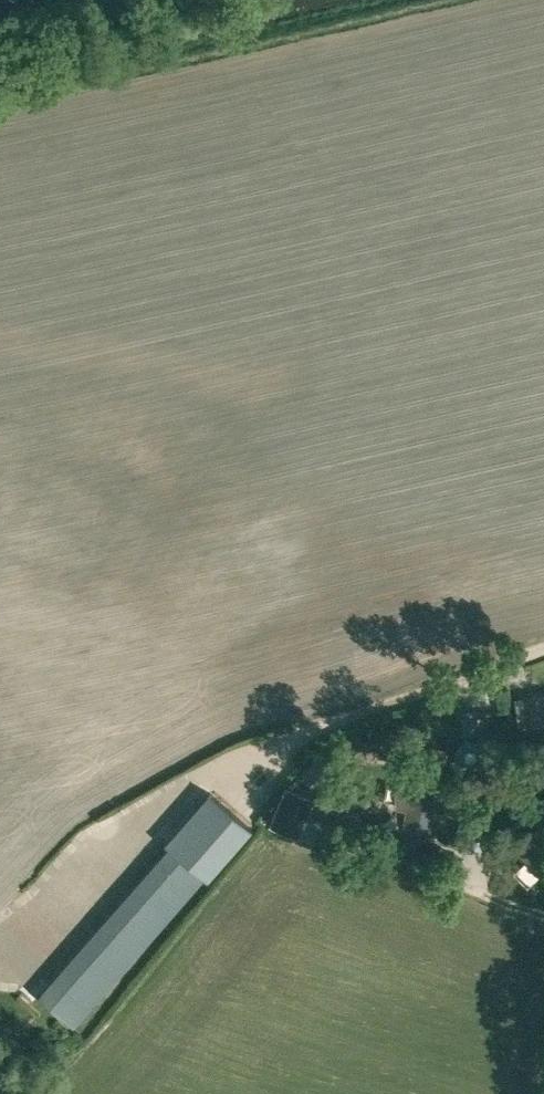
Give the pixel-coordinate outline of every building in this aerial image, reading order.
[(543,721),(543,694),(529,696),(531,712),(518,714),(519,724),(543,721)] [(475,709),(463,710),(464,734),(477,733),(475,709)] [(396,739),(382,736),(379,756),(392,759),(396,739)] [(433,838),(434,832),(442,787),(402,779),(395,809),(405,810),(402,831),(433,838)] [(272,819),(270,824),(299,836),(301,831),(315,797),(286,785),(272,819)] [(171,846),(42,995),(74,1023),(204,875),(208,878),(252,828),(210,791),(166,842),(171,846)] [(543,820),(515,848),(528,862),(528,866),(533,871),(537,870),(540,873),(543,869),(543,821),(543,820)]
